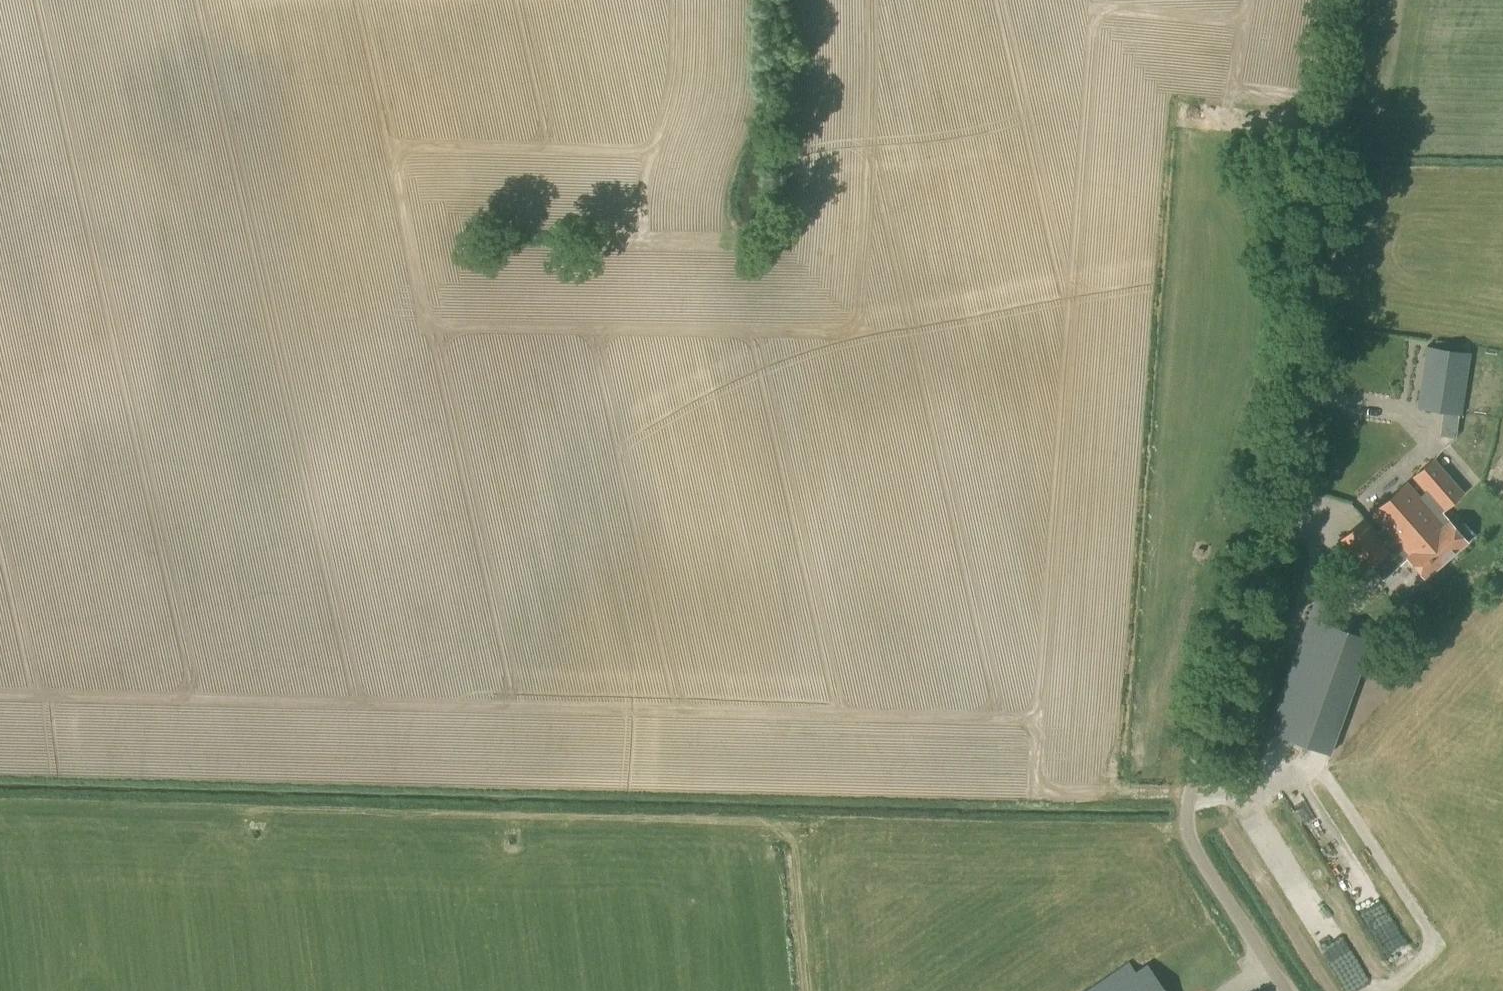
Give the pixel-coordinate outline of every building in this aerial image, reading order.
[(1461,415),(1470,353),(1426,346),(1417,408),(1461,415)] [(1433,459),(1413,476),(1426,491),(1419,497),(1406,482),(1370,513),(1382,527),(1376,533),(1364,519),(1339,540),(1366,571),(1371,567),(1375,571),(1387,560),(1395,569),(1406,558),(1425,580),(1456,553),(1468,542),(1451,522),(1442,512),(1463,494),(1433,459)] [(1330,754),(1371,639),(1334,626),(1341,606),(1315,597),(1267,732),(1330,754)] [(1146,964),(1135,971),(1128,962),(1086,990),(1165,990),(1146,964)]
